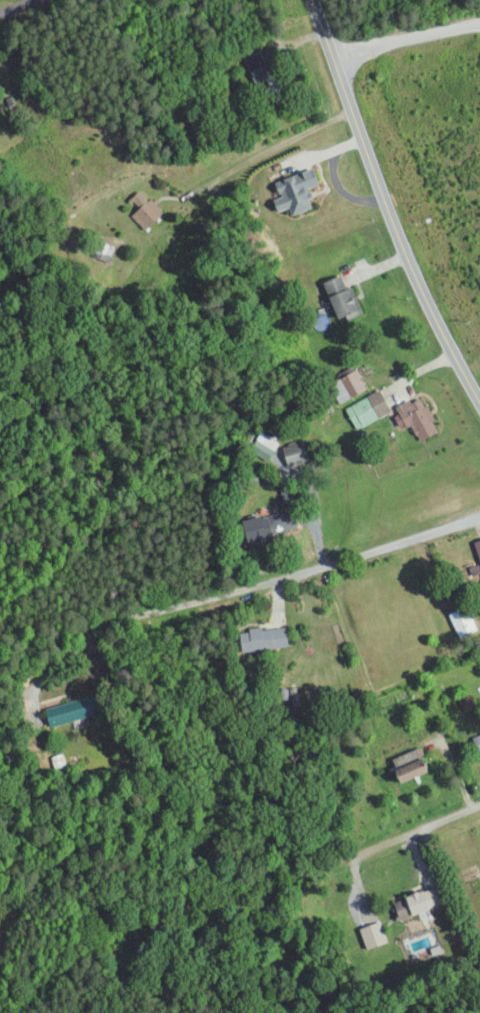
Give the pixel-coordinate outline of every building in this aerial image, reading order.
[(231,51),(244,78),(265,68),(252,41),(231,51)] [(299,201),(296,191),(299,190),(296,180),(305,177),(300,162),(262,174),(267,189),(260,191),(265,204),(277,201),(279,208),(299,201)] [(117,192),(125,202),(118,208),(131,223),(150,206),(128,182),(117,192)] [(311,274),(326,313),(350,304),(340,279),(334,281),(329,267),(311,274)] [(326,396),(353,383),(344,363),(317,376),(326,396)] [(343,422),(379,406),(369,383),(332,399),(343,422)] [(382,399),(386,407),(382,409),(387,421),(398,416),(406,434),(426,425),(409,390),(399,395),(397,392),(382,399)] [(255,454),(266,436),(250,427),(239,445),(255,454)] [(296,453),(290,434),(270,440),(275,459),(296,453)] [(230,514),(235,535),(283,523),(278,502),(230,514)] [(473,572),(479,570),(479,528),(461,534),(473,572)] [(446,630),(464,623),(454,599),(436,606),(446,630)] [(274,619),(227,625),(229,645),(276,639),(274,619)] [(32,701),(37,720),(78,710),(73,690),(32,701)] [(479,742),(479,722),(460,731),(467,748),(479,742)] [(379,752),(389,776),(416,765),(406,741),(379,752)] [(381,896),(388,913),(429,897),(422,879),(381,896)] [(374,936),(367,915),(347,922),(354,943),(374,936)]
